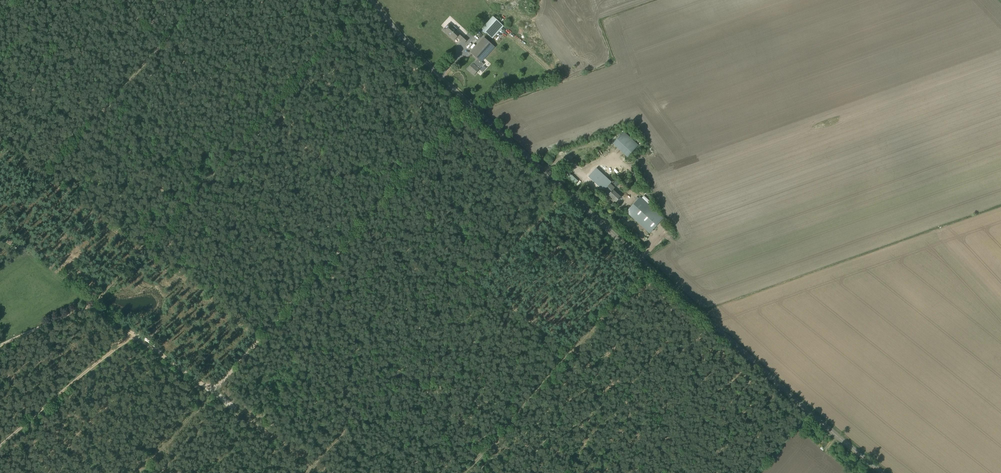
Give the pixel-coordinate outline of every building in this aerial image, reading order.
[(482,29),(489,35),(500,23),(493,16),(482,29)] [(464,37),(460,33),(460,34),(456,31),(455,32),(451,28),(453,27),(449,23),(443,30),(449,35),(449,34),(450,35),(455,40),(457,38),(460,41),(464,37)] [(500,23),(489,35),(492,38),(504,26),(500,23)] [(481,62),(495,47),(484,37),(470,53),(477,59),(473,64),(468,69),(474,75),(483,64),(481,62)] [(626,157),(638,144),(623,131),(611,143),(626,157)] [(608,195),(616,202),(621,197),(613,189),(615,188),(610,184),(609,185),(607,183),(605,185),(592,173),(588,177),(603,191),(604,190),(609,194),(608,195)] [(626,211),(650,233),(664,218),(640,197),(626,211)]
